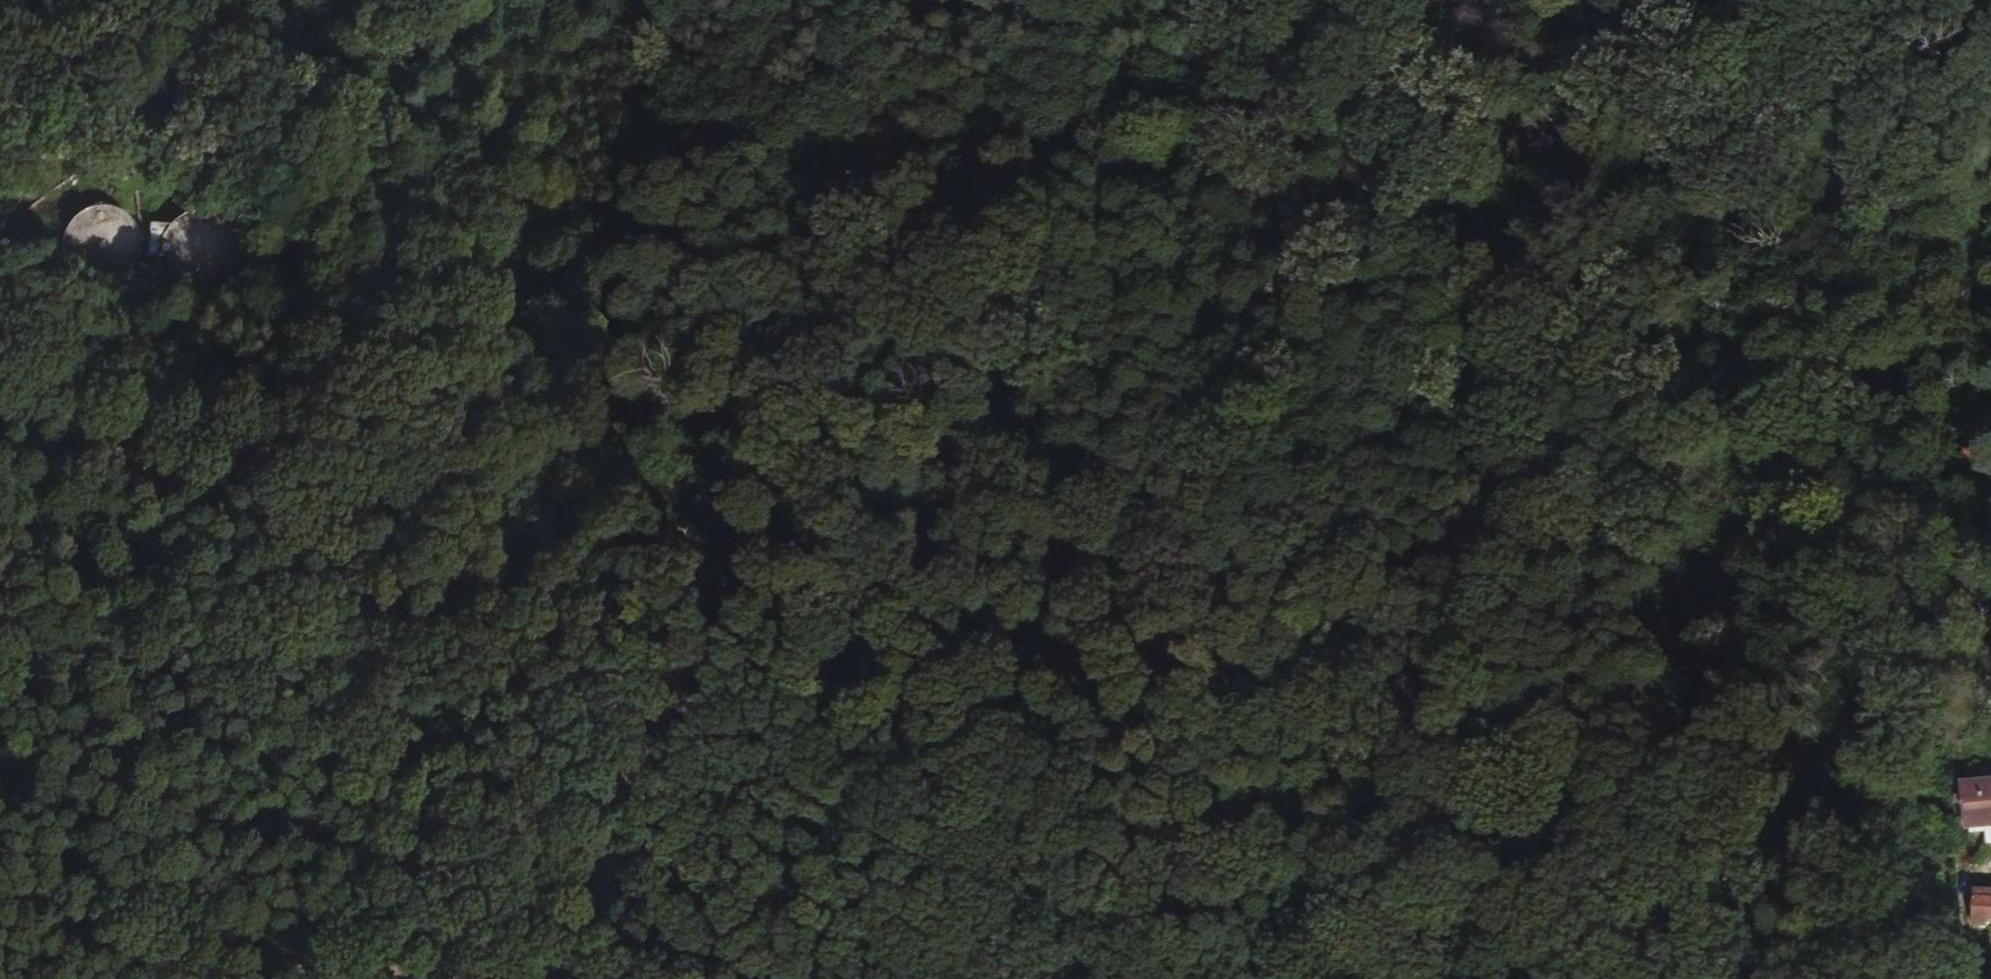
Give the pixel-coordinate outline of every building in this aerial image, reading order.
[(101,208),(99,208),(92,208),(85,210),(83,211),(79,213),(74,216),(72,219),(66,226),(63,233),(61,239),(60,245),(60,246),(61,253),(63,259),(63,261),(66,267),(70,272),(72,274),(77,278),(83,281),(84,282),(90,284),(97,285),(99,285),(106,285),(112,283),(114,282),(120,279),(125,275),(126,274),(131,269),(134,263),(135,262),(137,255),(138,248),(138,247),(137,241),(136,235),(135,233),(131,225),(127,219),(123,215),(119,212),(115,211),(109,209),(101,208)] [(170,226),(151,226),(148,259),(158,260),(159,267),(160,273),(165,282),(169,289),(176,295),(183,301),(194,304),(205,304),(216,304),(227,299),(235,293),(243,286),(248,276),(251,264),(250,248),(246,237),(240,228),(233,221),(227,217),(217,212),(204,210),(191,212),(179,218),(170,226)] [(1961,784),(1966,829),(1984,827),(1990,826),(1990,781),(1961,784)] [(1976,899),(1976,927),(1987,927),(1987,921),(1990,920),(1990,899),(1976,899)]
